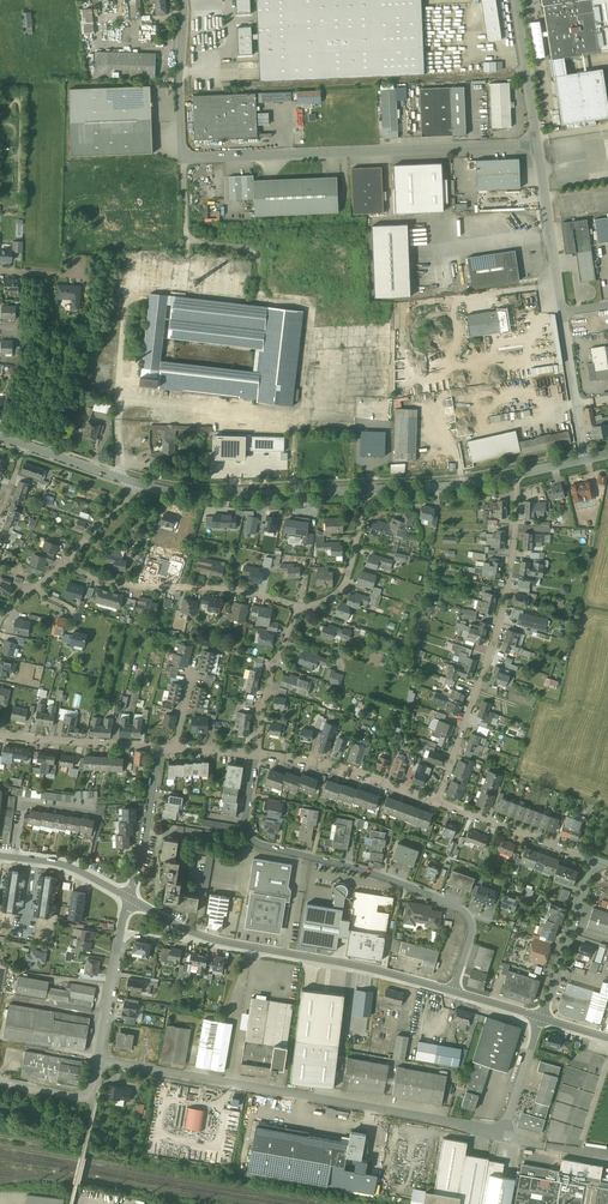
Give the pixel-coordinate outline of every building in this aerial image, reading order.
[(158,14),(166,13),(165,0),(156,0),(158,14)] [(237,14),(251,13),(251,0),(236,0),(237,14)] [(258,34),(259,39),(260,81),(281,81),(284,81),(284,80),(305,80),(310,80),(309,79),(321,79),(322,79),(327,79),(330,79),(335,78),(335,79),(338,78),(363,77),(364,77),(376,77),(379,77),(379,76),(402,75),(402,76),(406,76),(406,75),(425,74),(422,0),(257,0),(258,34)] [(487,41),(501,39),(495,0),(481,0),(487,41)] [(544,6),(552,59),(552,60),(564,58),(600,52),(592,0),(584,0),(544,6)] [(600,52),(607,51),(607,0),(592,0),(600,52)] [(83,34),(94,33),(92,9),(80,10),(83,34)] [(21,12),(22,34),(32,33),(31,11),(21,12)] [(252,26),(237,27),(239,55),(253,54),(252,39),(259,39),(258,34),(252,34),(252,26)] [(108,52),(95,52),(95,76),(107,76),(108,52)] [(156,54),(108,52),(107,76),(155,78),(156,54)] [(564,58),(552,60),(552,59),(551,59),(550,60),(553,77),(554,77),(554,76),(567,74),(564,58)] [(496,62),(484,63),(484,72),(496,71),(496,62)] [(554,76),(554,77),(562,125),(607,118),(607,104),(603,69),(567,74),(554,76)] [(510,83),(490,84),(492,128),(512,127),(510,83)] [(150,86),(70,89),(72,156),(153,153),(150,86)] [(451,87),(420,89),(422,135),(422,137),(453,136),(466,135),(466,127),(464,87),(451,87)] [(396,89),(381,90),(383,138),(398,138),(396,95),(396,89)] [(321,90),(297,91),(297,103),(321,102),(321,90)] [(292,92),(256,93),(256,103),(292,101),(292,92)] [(256,93),(193,96),(194,124),(195,140),(258,137),(257,110),(260,110),(259,106),(256,106),(256,103),(256,93)] [(576,138),(552,141),(553,147),(577,144),(576,138)] [(519,159),(476,161),(476,168),(477,190),(492,189),(502,189),(506,189),(520,188),(519,159)] [(442,163),(394,165),(396,213),(397,213),(444,211),(442,163)] [(382,167),(352,168),(354,214),(384,213),(382,167)] [(253,175),(229,176),(230,200),(254,199),(253,175)] [(337,177),(254,180),(255,216),(339,213),(337,177)] [(455,203),(455,209),(467,208),(467,201),(455,202),(454,197),(452,197),(452,203),(455,203)] [(588,218),(563,221),(568,254),(578,252),(581,276),(596,274),(588,218)] [(408,225),(372,226),(374,297),(411,296),(408,225)] [(517,249),(469,257),(474,286),(522,278),(517,249)] [(0,251),(0,260),(4,261),(4,263),(8,263),(8,261),(10,261),(11,251),(0,251)] [(597,280),(596,274),(581,276),(582,282),(597,280)] [(19,279),(4,279),(3,291),(10,291),(10,290),(18,290),(18,292),(19,279)] [(74,287),(58,286),(57,297),(72,299),(72,309),(79,309),(80,286),(74,286),(74,287)] [(304,311),(150,293),(140,385),(293,403),(304,311)] [(16,306),(1,306),(1,318),(16,318),(16,306)] [(499,310),(468,315),(472,337),(502,332),(499,310)] [(13,341),(0,341),(0,353),(13,354),(13,341)] [(559,363),(532,366),(533,376),(565,372),(562,345),(556,345),(559,363)] [(593,347),(595,362),(590,363),(592,379),(607,377),(607,352),(607,345),(593,347)] [(111,405),(94,401),(93,409),(111,412),(111,405)] [(93,409),(87,407),(85,415),(91,416),(93,409)] [(586,409),(589,426),(594,425),(596,438),(607,436),(607,417),(596,419),(594,407),(586,409)] [(242,417),(247,417),(247,408),(238,408),(237,416),(242,416),(242,417)] [(417,409),(396,408),(394,460),(416,460),(417,409)] [(490,422),(515,419),(514,412),(489,415),(490,422)] [(101,425),(88,421),(84,436),(96,440),(99,431),(101,425)] [(175,430),(160,430),(163,437),(163,452),(157,453),(159,460),(163,459),(163,460),(176,460),(176,453),(174,453),(174,448),(175,448),(175,430)] [(516,430),(468,441),(473,462),(521,452),(516,430)] [(361,431),(360,456),(385,456),(386,431),(361,431)] [(569,431),(519,442),(522,454),(572,443),(569,431)] [(246,436),(216,435),(215,459),(246,460),(246,450),(284,451),(285,436),(252,436),(252,447),(246,447),(246,436)] [(157,453),(150,455),(151,461),(151,462),(159,460),(157,453)] [(405,463),(390,463),(390,472),(405,472),(405,463)] [(36,467),(26,464),(23,472),(33,476),(33,477),(37,478),(39,474),(34,472),(36,467)] [(607,475),(600,473),(597,483),(606,485),(607,475)] [(31,485),(19,481),(16,490),(26,494),(27,490),(29,491),(31,485)] [(585,483),(578,485),(578,484),(572,485),(575,501),(581,500),(582,501),(589,500),(589,499),(595,497),(591,481),(585,482),(585,483)] [(561,484),(551,487),(554,497),(555,500),(564,498),(565,498),(561,484)] [(26,494),(16,490),(11,503),(17,505),(19,500),(24,502),(26,494)] [(45,493),(42,501),(51,505),(54,497),(45,493)] [(507,501),(498,501),(498,503),(490,503),(490,509),(498,509),(506,509),(507,501)] [(534,502),(526,501),(525,510),(526,510),(534,510),(534,504),(534,502)] [(17,505),(11,503),(7,515),(17,520),(20,513),(15,511),(17,505)] [(430,508),(422,506),(421,517),(422,519),(425,519),(426,518),(430,519),(432,519),(433,516),(434,509),(431,509),(430,508)] [(506,509),(498,509),(498,517),(506,517),(506,509)] [(534,510),(526,510),(525,518),(534,518),(534,512),(534,510)] [(414,515),(404,512),(402,522),(408,524),(411,525),(414,515)] [(17,520),(7,515),(2,528),(7,530),(9,524),(14,526),(17,520)] [(226,515),(213,515),(213,526),(226,526),(226,515)] [(236,515),(226,515),(226,526),(236,527),(236,515)] [(258,518),(248,516),(245,532),(255,534),(258,518)] [(267,516),(265,524),(266,524),(265,530),(275,532),(278,518),(267,516)] [(438,517),(433,516),(432,519),(430,519),(429,526),(436,527),(438,517)] [(31,518),(27,527),(34,530),(37,520),(31,518)] [(309,522),(286,518),(284,532),(307,535),(307,536),(308,533),(309,522)] [(390,525),(388,535),(398,537),(398,538),(400,538),(401,537),(404,538),(408,524),(402,522),(397,520),(397,519),(395,518),(393,519),(392,522),(393,523),(392,523),(391,524),(390,525)] [(343,519),(326,520),(326,532),(332,532),(343,531),(343,519)] [(86,524),(78,521),(76,527),(83,530),(86,524)] [(388,535),(390,525),(380,522),(379,525),(373,523),(370,533),(382,536),(387,538),(388,535)] [(505,531),(497,531),(496,533),(496,539),(504,539),(505,531)] [(308,533),(307,536),(307,535),(306,543),(313,544),(314,534),(308,533)] [(533,533),(524,533),(524,541),(532,542),(533,533)] [(544,534),(533,533),(532,542),(540,542),(544,542),(544,534)] [(504,539),(496,539),(496,543),(495,547),(504,547),(504,539)] [(50,543),(46,541),(43,549),(45,550),(55,553),(56,553),(58,545),(57,545),(50,543)] [(532,542),(524,541),(523,549),(532,549),(532,546),(532,542)] [(324,543),(316,543),(317,549),(331,549),(331,556),(336,556),(337,561),(343,560),(343,555),(343,545),(337,546),(337,543),(324,543)] [(407,555),(396,553),(395,560),(406,562),(407,555)] [(43,557),(34,554),(31,564),(43,568),(44,563),(45,563),(46,559),(43,557)] [(118,557),(108,555),(107,561),(115,562),(114,569),(125,571),(127,561),(121,560),(122,557),(118,557)] [(374,558),(369,556),(366,566),(377,569),(378,567),(379,563),(386,565),(388,559),(375,555),(374,558)] [(151,556),(145,556),(141,569),(148,569),(149,563),(151,563),(151,556)] [(221,562),(200,558),(197,570),(206,572),(209,570),(208,569),(209,568),(210,569),(210,567),(212,567),(211,573),(222,576),(224,566),(220,565),(221,562)] [(490,558),(489,563),(484,562),(483,568),(500,571),(502,563),(498,562),(499,560),(490,558)] [(386,565),(379,563),(378,567),(390,571),(393,560),(388,559),(386,565)] [(544,560),(535,559),(535,562),(534,562),(534,565),(533,565),(533,568),(530,567),(528,575),(543,577),(544,567),(545,560),(544,560)] [(151,563),(149,563),(148,569),(156,570),(155,576),(167,577),(167,568),(161,567),(162,564),(151,563)] [(294,565),(281,565),(281,571),(289,571),(289,577),(300,577),(300,568),(294,568),(294,565)] [(530,567),(521,566),(520,574),(528,575),(530,567)] [(258,569),(245,567),(244,573),(251,575),(250,580),(261,583),(263,573),(257,572),(258,569)] [(500,571),(483,568),(482,573),(491,575),(490,578),(499,579),(500,571)] [(325,572),(318,572),(317,585),(332,585),(333,573),(325,572)] [(376,577),(362,572),(360,578),(358,583),(373,588),(376,577)] [(528,575),(520,574),(519,582),(527,583),(528,575)] [(2,581),(1,583),(0,585),(0,592),(6,597),(12,588),(9,586),(9,584),(6,583),(5,583),(2,581)] [(85,588),(69,583),(65,597),(73,599),(74,595),(82,598),(85,588)] [(94,589),(89,587),(86,597),(91,599),(94,589)] [(111,592),(99,589),(97,596),(98,597),(97,602),(108,605),(111,592)] [(123,595),(111,592),(108,605),(120,608),(123,595)] [(373,593),(371,592),(369,598),(367,604),(378,607),(381,596),(380,595),(373,593)] [(490,593),(485,592),(482,600),(486,601),(495,603),(497,595),(490,593)] [(369,598),(357,594),(356,597),(350,595),(347,604),(358,608),(360,602),(367,604),(369,598)] [(526,597),(522,595),(520,595),(516,594),(513,604),(524,607),(525,603),(527,603),(529,598),(527,597),(526,597)] [(153,599),(140,597),(137,611),(145,612),(145,611),(156,613),(158,604),(153,602),(153,599)] [(221,603),(216,602),(216,599),(206,597),(205,604),(209,604),(208,610),(219,612),(221,603)] [(173,600),(165,598),(163,606),(171,608),(173,600)] [(187,598),(185,599),(184,599),(181,612),(183,612),(184,614),(186,614),(187,613),(188,613),(191,600),(190,600),(189,599),(187,598)] [(482,600),(478,599),(476,605),(478,606),(477,609),(484,611),(484,610),(493,611),(495,603),(486,601),(482,600)] [(193,600),(192,601),(191,600),(188,613),(189,614),(190,615),(192,615),(194,614),(195,615),(198,602),(196,601),(195,600),(193,600)] [(349,606),(345,605),(345,604),(341,602),(340,606),(339,605),(336,615),(343,618),(347,619),(349,613),(347,612),(348,610),(349,610),(349,606)] [(248,605),(235,603),(233,614),(232,619),(233,619),(244,622),(248,605)] [(539,606),(528,604),(527,611),(537,613),(540,614),(542,614),(546,615),(547,610),(549,610),(549,608),(540,606),(539,606)] [(272,609),(253,606),(250,618),(258,620),(257,624),(268,626),(269,626),(270,622),(272,609)] [(536,615),(525,613),(523,621),(529,622),(529,623),(532,624),(533,621),(532,621),(532,620),(535,621),(536,615)] [(67,620),(59,618),(58,618),(57,622),(58,623),(57,625),(55,632),(57,632),(64,634),(67,620)] [(31,623),(16,620),(14,632),(28,635),(31,623)] [(489,623),(481,621),(480,624),(479,624),(478,625),(470,623),(469,626),(466,625),(467,622),(463,621),(460,629),(463,630),(469,632),(470,627),(473,628),(473,629),(477,631),(479,626),(487,629),(489,623)] [(278,623),(270,622),(269,626),(268,626),(267,630),(277,632),(278,623)] [(344,630),(331,626),(330,628),(324,626),(321,636),(332,640),(334,633),(342,636),(341,637),(342,638),(342,637),(349,640),(351,632),(344,629),(344,630)] [(487,629),(479,626),(477,631),(473,629),(473,628),(470,627),(469,632),(485,637),(487,629)] [(519,633),(507,629),(503,642),(516,646),(518,639),(517,638),(519,633)] [(469,632),(463,630),(461,636),(461,637),(467,638),(466,639),(474,642),(475,639),(467,636),(469,632)] [(87,635),(74,632),(73,636),(72,643),(73,643),(84,645),(84,646),(87,635)] [(485,637),(469,632),(467,636),(475,639),(474,642),(482,644),(485,637)] [(267,634),(261,633),(261,634),(259,643),(271,645),(273,635),(267,634)] [(25,638),(16,636),(14,642),(23,644),(25,638)] [(18,644),(6,641),(2,652),(17,656),(19,649),(17,648),(18,644)] [(516,646),(503,642),(500,650),(509,653),(510,648),(515,649),(516,646)] [(192,647),(180,644),(178,654),(190,657),(192,647)] [(472,650),(454,644),(452,650),(455,651),(454,654),(460,657),(460,654),(461,652),(468,654),(467,657),(470,658),(472,650)] [(524,648),(519,647),(517,653),(529,657),(531,652),(523,650),(524,648)] [(215,653),(205,651),(203,660),(213,662),(215,653)] [(313,653),(309,652),(308,655),(302,653),(299,663),(310,667),(311,669),(313,670),(315,669),(317,664),(319,663),(325,665),(327,659),(312,654),(313,653)] [(470,658),(467,657),(468,654),(461,652),(460,654),(460,657),(458,661),(462,662),(461,665),(462,665),(474,669),(477,660),(470,658)] [(190,657),(178,654),(175,653),(173,663),(187,667),(190,657)] [(263,661),(257,659),(256,662),(257,663),(254,670),(260,672),(263,661)] [(213,662),(203,660),(201,669),(211,671),(213,662)] [(0,661),(0,678),(6,679),(8,671),(13,672),(13,673),(14,673),(15,673),(17,664),(0,661)] [(459,668),(450,665),(447,673),(457,677),(458,674),(463,675),(465,670),(459,668)] [(474,669),(462,665),(462,667),(460,666),(459,668),(465,670),(463,675),(462,676),(470,678),(474,669)] [(495,666),(492,675),(508,681),(510,676),(507,675),(507,677),(501,675),(503,669),(495,666)] [(335,671),(328,669),(325,678),(331,680),(330,683),(337,685),(338,682),(340,683),(343,675),(334,672),(335,671)] [(254,670),(251,670),(249,680),(258,682),(261,672),(254,670)] [(289,677),(284,675),(281,685),(292,688),(294,681),(298,682),(300,678),(290,674),(289,677)] [(318,679),(308,675),(306,680),(311,681),(311,682),(317,684),(318,679)] [(508,681),(492,675),(489,683),(497,686),(499,681),(503,683),(503,684),(506,685),(508,681)] [(306,680),(300,677),(300,678),(298,682),(297,683),(297,684),(299,684),(297,690),(297,691),(302,693),(303,692),(303,691),(307,692),(311,682),(311,681),(306,680)] [(455,681),(447,678),(445,683),(453,686),(455,681)] [(558,682),(546,678),(544,684),(556,689),(558,682)] [(258,682),(249,680),(246,691),(256,693),(258,682)] [(531,685),(516,680),(515,683),(530,688),(531,685)] [(183,685),(173,683),(171,692),(181,694),(183,685)] [(207,689),(196,686),(194,695),(204,698),(205,698),(207,689)] [(498,689),(489,686),(487,692),(496,695),(498,689)] [(0,688),(0,704),(7,706),(10,690),(0,688)] [(37,695),(45,697),(47,690),(39,688),(37,695)] [(413,702),(415,691),(409,690),(406,700),(413,702)] [(465,694),(457,691),(456,692),(455,695),(454,699),(462,702),(465,694)] [(171,692),(169,692),(167,701),(174,702),(179,703),(181,694),(171,692)] [(441,695),(436,693),(433,700),(439,702),(439,700),(441,695)] [(82,695),(75,694),(72,706),(80,708),(82,695)] [(204,698),(194,695),(192,704),(202,707),(204,698)] [(442,695),(441,695),(439,700),(444,701),(444,700),(448,701),(446,705),(448,706),(446,711),(447,711),(457,715),(462,702),(449,697),(442,695)] [(286,699),(275,697),(274,706),(285,708),(286,699)] [(174,702),(167,701),(167,703),(163,702),(162,707),(172,710),(174,702)] [(491,704),(483,701),(480,708),(488,711),(491,704)] [(39,703),(36,722),(44,724),(46,713),(44,712),(45,704),(39,703)] [(50,705),(48,713),(46,713),(44,724),(53,725),(56,706),(50,705)] [(28,709),(15,706),(12,718),(25,721),(28,709)] [(68,710),(60,708),(58,719),(65,720),(66,715),(67,716),(68,710)] [(488,711),(480,708),(477,716),(485,719),(488,711)] [(78,712),(68,710),(67,716),(66,715),(65,720),(63,732),(74,734),(82,735),(84,729),(75,728),(78,712)] [(446,715),(437,711),(435,717),(444,720),(446,715)] [(499,715),(488,711),(485,719),(484,721),(491,724),(492,720),(497,722),(499,715)] [(251,714),(241,713),(240,723),(250,725),(251,714)] [(176,716),(166,714),(163,726),(173,728),(176,716)] [(101,718),(93,717),(91,725),(90,736),(100,737),(102,727),(99,726),(101,718)] [(113,720),(105,718),(104,727),(102,727),(100,737),(110,737),(113,720)] [(129,719),(122,718),(120,734),(126,735),(126,737),(130,737),(130,735),(131,727),(128,726),(129,719)] [(208,719),(194,718),(193,731),(207,732),(208,719)] [(142,720),(134,719),(134,727),(131,727),(130,735),(141,736),(141,728),(142,720)] [(453,727),(445,724),(446,723),(438,720),(435,729),(450,735),(453,727)] [(250,725),(240,723),(239,734),(248,736),(250,725)] [(323,738),(330,740),(331,737),(332,737),(333,733),(335,726),(326,723),(324,730),(321,738),(323,738)] [(276,725),(271,724),(269,733),(280,735),(282,726),(276,725)] [(486,728),(479,726),(477,731),(486,734),(488,729),(486,728)] [(435,729),(434,729),(432,735),(440,738),(438,744),(446,747),(450,735),(435,729)] [(313,731),(302,730),(301,739),(312,740),(313,731)] [(487,738),(471,732),(468,740),(469,741),(477,744),(483,746),(484,746),(487,738)] [(352,737),(345,735),(344,738),(347,740),(346,744),(349,745),(352,737)] [(344,738),(339,737),(335,748),(344,751),(346,744),(347,740),(344,738)] [(330,740),(323,738),(319,748),(328,751),(331,741),(332,741),(330,740)] [(469,741),(466,749),(473,752),(474,752),(476,748),(477,744),(469,741)] [(359,745),(355,743),(349,759),(360,763),(364,753),(366,748),(365,747),(366,747),(365,746),(365,747),(359,745)] [(426,744),(423,743),(421,748),(430,751),(434,752),(435,748),(426,744)] [(14,748),(4,746),(3,756),(9,757),(8,760),(7,766),(14,767),(15,762),(12,762),(14,748)] [(28,750),(14,748),(12,762),(15,762),(20,763),(20,762),(26,763),(27,757),(28,750)] [(473,752),(466,749),(464,755),(471,758),(473,753),(473,752)] [(146,752),(136,751),(133,772),(144,773),(146,752)] [(434,752),(430,751),(427,760),(441,765),(444,756),(434,752)] [(48,753),(39,752),(38,760),(38,762),(43,762),(42,763),(41,768),(40,772),(43,772),(43,774),(45,774),(48,753)] [(56,754),(48,753),(45,774),(46,774),(46,772),(48,773),(50,765),(49,763),(54,764),(56,754)] [(417,756),(410,754),(407,761),(408,761),(407,764),(413,766),(415,762),(417,756)] [(75,757),(62,755),(60,765),(73,767),(75,757)] [(389,759),(380,756),(379,760),(378,760),(377,762),(378,763),(376,768),(385,771),(387,764),(389,759)] [(407,761),(397,757),(391,774),(402,778),(404,772),(405,769),(407,764),(408,761),(407,761)] [(472,765),(464,762),(460,760),(458,767),(470,772),(472,765)] [(202,762),(194,762),(193,775),(193,774),(201,775),(201,776),(202,761),(202,762)] [(209,762),(202,761),(201,776),(208,776),(209,776),(209,761),(209,762)] [(185,764),(177,763),(176,779),(176,775),(184,776),(185,762),(185,764)] [(193,763),(185,763),(185,762),(184,776),(185,775),(192,775),(193,775),(194,762),(193,762),(193,763)] [(176,764),(169,764),(168,778),(169,778),(175,779),(176,779),(177,763),(176,763),(176,764)] [(432,768),(419,763),(416,772),(413,781),(423,785),(426,775),(429,776),(432,768)] [(244,766),(228,764),(225,785),(239,787),(240,787),(244,766)] [(41,768),(34,767),(33,773),(40,774),(40,776),(44,777),(45,774),(43,774),(43,772),(40,772),(41,768)] [(470,772),(458,767),(455,774),(459,775),(467,778),(470,772)] [(79,769),(72,768),(70,777),(77,778),(79,769)] [(278,772),(270,769),(266,781),(274,784),(278,772)] [(501,776),(490,771),(487,778),(499,782),(501,776)] [(286,775),(278,772),(274,784),(281,787),(282,784),(286,775)] [(294,775),(286,772),(286,775),(282,784),(290,787),(294,775)] [(301,777),(298,786),(306,789),(310,777),(302,774),(301,777)] [(435,783),(438,779),(433,774),(429,778),(435,783)] [(294,775),(290,787),(297,790),(298,786),(301,777),(294,775)] [(133,777),(127,776),(125,784),(132,786),(133,780),(136,781),(137,776),(133,776),(133,777)] [(22,779),(11,777),(9,784),(21,786),(22,779)] [(306,789),(305,791),(313,794),(318,780),(310,777),(306,789)] [(499,782),(487,778),(485,785),(493,788),(492,788),(496,789),(499,782)] [(335,783),(327,780),(322,793),(330,796),(335,783)] [(465,785),(456,782),(453,780),(450,787),(462,792),(465,785)] [(335,783),(330,796),(337,799),(338,797),(342,785),(335,783)] [(342,785),(338,797),(345,800),(350,787),(343,784),(342,785)] [(239,787),(225,785),(224,792),(238,794),(239,787)] [(350,787),(345,800),(352,802),(353,801),(357,789),(350,787)] [(462,792),(450,787),(448,794),(460,798),(462,792)] [(24,789),(17,788),(16,795),(23,796),(24,789)] [(357,789),(353,801),(360,804),(365,791),(357,788),(357,789)] [(365,791),(360,804),(367,807),(372,793),(365,791)] [(238,794),(224,792),(223,799),(224,800),(237,802),(238,794)] [(490,795),(482,792),(480,798),(492,803),(494,796),(490,794),(490,795)] [(379,796),(372,793),(367,807),(375,809),(377,804),(379,796)] [(182,797),(169,795),(168,802),(180,804),(181,804),(182,797)] [(16,797),(9,796),(6,816),(4,830),(2,844),(9,844),(10,830),(11,831),(13,817),(16,797)] [(395,800),(387,797),(382,811),(390,814),(395,800)] [(492,803),(480,798),(477,805),(489,809),(492,803)] [(502,798),(500,802),(498,810),(501,811),(501,810),(503,811),(504,810),(507,811),(510,802),(505,800),(502,798)] [(237,802),(224,800),(223,807),(237,809),(238,802),(237,802)] [(267,801),(266,800),(265,808),(269,809),(267,815),(278,818),(280,818),(282,811),(280,810),(281,803),(275,802),(267,801)] [(395,800),(390,814),(397,816),(402,802),(395,800)] [(513,802),(510,801),(507,811),(506,813),(509,814),(509,813),(512,814),(512,813),(514,814),(518,805),(513,803),(513,802)] [(168,802),(166,802),(165,809),(177,811),(179,811),(180,804),(168,802)] [(410,805),(402,802),(397,816),(405,819),(410,805)] [(522,805),(518,804),(514,814),(514,816),(517,817),(518,816),(520,817),(520,816),(523,817),(526,808),(521,806),(522,805)] [(417,808),(410,805),(405,819),(412,822),(417,808)] [(237,809),(223,807),(222,814),(236,817),(237,809)] [(534,811),(530,809),(530,808),(526,807),(523,817),(522,818),(525,820),(526,819),(527,820),(528,819),(531,820),(534,811)] [(311,809),(302,808),(301,815),(304,816),(305,816),(304,823),(314,825),(315,825),(318,811),(311,809)] [(417,808),(412,822),(420,824),(425,811),(417,808)] [(177,811),(165,809),(163,809),(162,816),(176,818),(177,811)] [(37,812),(31,810),(29,815),(28,822),(34,824),(37,812)] [(538,811),(535,810),(531,820),(530,822),(534,823),(534,822),(539,823),(543,814),(538,812),(538,811)] [(432,813),(425,811),(420,824),(427,827),(432,813)] [(43,813),(37,812),(34,824),(40,825),(41,824),(43,813)] [(50,813),(44,812),(43,813),(41,824),(47,825),(50,813)] [(56,815),(50,813),(47,825),(53,827),(54,826),(56,815)] [(432,813),(427,827),(431,828),(434,821),(433,821),(436,815),(433,813),(432,813)] [(546,814),(543,813),(539,823),(539,825),(542,826),(542,825),(547,826),(551,817),(546,815),(546,814)] [(56,815),(54,826),(60,827),(63,815),(57,814),(56,815)] [(69,817),(63,815),(60,827),(66,829),(66,828),(69,817)] [(267,815),(264,815),(263,822),(266,823),(265,830),(278,832),(279,825),(277,824),(278,818),(267,815)] [(76,817),(69,816),(69,817),(66,828),(73,829),(76,817)] [(554,817),(551,816),(547,826),(547,828),(550,829),(551,828),(555,829),(559,820),(554,818),(554,817)] [(567,816),(560,834),(569,837),(575,820),(575,819),(567,816)] [(82,819),(76,817),(73,829),(79,831),(79,830),(82,819)] [(353,820),(337,817),(335,824),(336,825),(335,832),(350,835),(353,820)] [(88,819),(82,818),(82,819),(79,830),(85,831),(88,819)] [(95,821),(89,819),(88,819),(85,831),(92,833),(92,832),(94,825),(95,821)] [(235,824),(204,819),(203,826),(234,831),(235,824)] [(569,837),(577,840),(581,830),(578,830),(579,826),(581,822),(575,820),(575,819),(575,820),(569,837)] [(304,823),(302,823),(298,839),(311,842),(314,825),(304,823)] [(453,825),(446,823),(445,825),(443,831),(454,835),(457,825),(453,824),(453,825)] [(185,827),(178,826),(175,840),(179,841),(182,841),(184,834),(185,827)] [(203,830),(185,827),(184,834),(201,837),(203,830)] [(474,831),(469,829),(465,840),(470,841),(470,840),(476,842),(478,834),(473,832),(474,831)] [(385,832),(371,830),(369,838),(366,837),(364,843),(368,844),(383,846),(385,847),(386,839),(384,839),(385,832)] [(334,840),(349,843),(350,835),(335,832),(334,840)] [(484,836),(478,834),(476,842),(481,844),(480,845),(485,847),(488,836),(484,835),(484,836)] [(175,840),(165,839),(165,844),(164,844),(162,854),(163,854),(162,858),(162,859),(166,859),(176,861),(179,841),(175,840)] [(349,843),(334,840),(332,839),(331,847),(348,850),(349,843)] [(506,842),(503,840),(501,846),(499,846),(499,849),(499,850),(512,855),(515,845),(510,843),(510,841),(508,841),(506,842)] [(398,842),(392,858),(413,866),(419,850),(398,842)] [(383,846),(368,844),(367,851),(370,852),(369,858),(382,861),(383,853),(382,853),(383,846)] [(538,852),(526,848),(521,862),(533,867),(538,852)] [(549,857),(538,853),(538,852),(533,867),(534,867),(544,870),(543,871),(544,871),(549,856),(549,857)] [(214,855),(207,854),(201,890),(208,891),(214,855)] [(549,856),(544,871),(544,870),(554,874),(554,875),(559,863),(560,860),(559,860),(559,861),(549,857),(549,856)] [(292,864),(253,858),(246,905),(252,906),(249,923),(260,925),(260,928),(259,928),(261,928),(265,928),(265,929),(267,929),(267,926),(278,928),(279,923),(286,924),(290,900),(286,895),(291,892),(291,890),(288,886),(292,864)] [(176,861),(166,859),(163,879),(169,880),(177,881),(180,862),(176,861)] [(578,870),(559,863),(554,875),(553,879),(554,877),(556,877),(556,879),(570,884),(571,883),(573,884),(573,885),(576,878),(575,878),(578,870)] [(439,868),(428,864),(424,874),(436,878),(439,868)] [(24,873),(10,870),(9,873),(7,873),(6,876),(4,876),(3,881),(5,881),(5,888),(7,888),(7,890),(21,893),(22,886),(24,886),(25,880),(23,880),(24,873)] [(475,878),(453,870),(448,882),(470,890),(475,878)] [(55,877),(40,875),(39,882),(37,882),(36,888),(38,888),(37,895),(52,897),(52,895),(55,895),(56,889),(58,889),(59,884),(56,884),(57,880),(54,880),(55,877)] [(179,902),(180,894),(182,882),(177,881),(169,880),(168,885),(167,885),(165,900),(174,901),(179,902)] [(334,892),(335,894),(334,904),(344,906),(345,899),(350,899),(353,901),(353,898),(348,897),(346,895),(347,893),(348,891),(348,888),(346,886),(344,884),(342,883),(339,884),(337,885),(335,887),(334,889),(334,892)] [(489,888),(480,885),(480,886),(476,897),(475,898),(484,901),(489,888)] [(498,891),(489,888),(484,901),(493,905),(494,903),(497,893),(498,891)] [(563,889),(559,900),(567,903),(570,892),(563,889)] [(21,893),(7,890),(6,893),(4,893),(3,896),(1,896),(0,900),(3,901),(2,907),(4,907),(4,910),(18,913),(19,905),(23,905),(24,901),(20,900),(21,893)] [(86,893),(73,891),(69,918),(82,920),(86,893)] [(394,897),(355,891),(353,898),(353,901),(352,908),(354,908),(354,907),(377,911),(378,904),(392,906),(394,897)] [(180,894),(179,902),(178,902),(179,902),(178,908),(178,907),(183,908),(193,910),(193,909),(197,910),(197,911),(198,911),(200,897),(180,894)] [(226,896),(211,894),(208,912),(211,912),(209,927),(218,928),(219,931),(221,931),(223,930),(223,928),(221,926),(226,896)] [(51,900),(52,897),(37,895),(36,902),(32,902),(31,907),(35,907),(34,915),(49,917),(49,914),(52,915),(53,908),(55,909),(56,904),(53,903),(54,900),(51,900)] [(518,899),(505,895),(502,905),(508,907),(508,909),(509,909),(510,907),(515,908),(518,899)] [(422,921),(425,906),(413,904),(414,903),(408,902),(404,922),(414,924),(415,919),(422,921)] [(307,903),(301,944),(337,950),(339,936),(342,918),(343,909),(307,903)] [(566,908),(551,903),(548,911),(552,912),(563,916),(566,908)] [(425,906),(422,921),(430,922),(429,926),(439,928),(442,912),(431,910),(431,907),(425,906)] [(377,911),(354,907),(354,908),(349,937),(346,954),(382,960),(389,913),(377,911)] [(350,919),(342,918),(339,936),(349,937),(354,908),(352,908),(350,919)] [(593,908),(587,929),(607,935),(607,913),(593,908)] [(563,916),(552,912),(551,916),(550,920),(558,923),(561,924),(563,916)] [(558,923),(550,920),(547,919),(547,920),(548,920),(547,923),(541,921),(540,925),(556,931),(558,923)] [(556,931),(540,925),(537,933),(540,934),(542,935),(547,937),(553,939),(556,931)] [(83,930),(76,929),(75,935),(80,936),(80,940),(89,941),(89,938),(93,939),(94,932),(83,930)] [(402,941),(393,938),(391,950),(399,952),(402,941)] [(89,941),(80,940),(78,939),(76,949),(80,950),(89,951),(91,942),(89,941)] [(151,944),(135,941),(133,951),(143,953),(143,957),(148,958),(151,944)] [(427,948),(403,941),(400,952),(399,952),(423,959),(427,948)] [(534,942),(533,942),(530,949),(535,950),(532,960),(542,963),(544,958),(546,959),(550,948),(544,946),(534,942)] [(593,948),(582,944),(577,957),(582,959),(587,960),(587,959),(589,959),(590,956),(591,952),(593,953),(593,950),(592,950),(593,948)] [(494,950),(480,946),(473,969),(487,973),(494,950)] [(606,949),(600,947),(595,961),(601,963),(606,949)] [(182,950),(172,948),(172,949),(163,948),(161,961),(175,963),(180,961),(182,950)] [(439,951),(427,948),(423,959),(420,971),(432,974),(439,951)] [(40,951),(31,950),(30,954),(29,961),(30,961),(33,962),(33,965),(32,965),(32,967),(41,969),(42,964),(44,964),(46,953),(39,952),(40,951)] [(203,955),(194,953),(193,959),(194,959),(193,964),(199,965),(198,973),(204,974),(206,966),(207,967),(209,954),(204,953),(203,955)] [(226,958),(216,956),(214,968),(222,970),(223,971),(226,958)] [(99,961),(88,959),(87,965),(89,965),(87,973),(97,975),(99,967),(99,966),(98,966),(99,961)] [(599,964),(592,962),(589,971),(596,974),(599,964)] [(510,965),(504,963),(501,973),(507,975),(508,971),(510,965)] [(473,969),(472,969),(473,969),(471,975),(470,975),(469,979),(470,979),(468,984),(483,989),(488,974),(487,973),(473,969)] [(533,979),(508,971),(507,975),(504,984),(503,984),(501,991),(504,992),(504,991),(530,1000),(533,1001),(540,980),(533,978),(533,979)] [(49,981),(19,976),(16,994),(46,999),(48,984),(49,981)] [(144,981),(128,979),(127,989),(142,992),(143,987),(144,981)] [(568,979),(568,983),(590,987),(591,983),(568,979)] [(96,988),(69,983),(68,987),(71,988),(70,998),(93,1002),(96,988)] [(68,987),(48,984),(46,999),(57,1001),(69,1003),(70,998),(71,988),(68,987)] [(404,993),(387,988),(384,1000),(388,1002),(388,1000),(394,1001),(394,1003),(401,1005),(404,993)] [(345,995),(302,990),(296,1040),(338,1046),(345,995)] [(373,1017),(375,991),(356,990),(354,1015),(373,1017)] [(594,991),(590,1003),(572,998),(571,995),(564,993),(560,1007),(561,1008),(558,1010),(560,1013),(563,1012),(564,1014),(585,1020),(600,1025),(600,1024),(607,998),(607,995),(594,991)] [(93,1002),(70,998),(69,1003),(57,1001),(56,1006),(91,1012),(93,1002)] [(251,998),(240,1073),(270,1078),(271,1073),(276,1074),(277,1069),(284,1070),(294,1004),(251,998)] [(127,1002),(125,1002),(123,1010),(136,1012),(137,1004),(127,1002)] [(39,1010),(9,1004),(4,1036),(33,1041),(39,1010)] [(474,1013),(456,1008),(453,1020),(470,1025),(474,1013)] [(90,1018),(39,1010),(33,1041),(73,1048),(76,1032),(88,1034),(90,1018)] [(136,1012),(123,1010),(122,1018),(125,1019),(134,1021),(134,1020),(136,1012)] [(486,1017),(480,1015),(477,1021),(484,1024),(486,1017)] [(522,1028),(487,1017),(473,1061),(475,1061),(487,1065),(508,1072),(522,1028)] [(233,1024),(204,1019),(203,1028),(231,1033),(233,1024)] [(191,1029),(168,1025),(162,1061),(185,1065),(191,1029)] [(231,1033),(203,1028),(196,1066),(224,1071),(231,1033)] [(88,1034),(76,1032),(73,1048),(85,1050),(88,1034)] [(133,1036),(119,1033),(117,1045),(130,1048),(133,1036)] [(562,1038),(549,1034),(547,1044),(560,1048),(562,1040),(562,1038)] [(409,1037),(397,1035),(393,1058),(405,1060),(409,1037)] [(333,1089),(338,1046),(296,1040),(290,1083),(333,1089)] [(572,1042),(562,1040),(560,1048),(569,1050),(572,1042)] [(462,1049),(418,1041),(415,1059),(459,1066),(462,1049)] [(62,1058),(26,1052),(21,1077),(46,1081),(51,1082),(57,1083),(61,1063),(62,1058)] [(389,1065),(348,1057),(343,1087),(384,1094),(389,1065)] [(83,1062),(62,1058),(61,1063),(82,1067),(83,1062)] [(475,1061),(466,1090),(467,1090),(478,1094),(487,1065),(475,1061)] [(543,1073),(535,1101),(533,1109),(525,1113),(523,1113),(519,1126),(541,1133),(561,1067),(540,1061),(538,1071),(543,1073)] [(82,1067),(61,1063),(59,1077),(80,1081),(82,1067)] [(441,1074),(398,1066),(392,1096),(442,1105),(448,1071),(441,1070),(441,1074)] [(460,1073),(453,1070),(451,1077),(458,1079),(460,1073)] [(80,1081),(59,1077),(57,1083),(79,1087),(80,1081)] [(466,1082),(459,1080),(456,1087),(463,1089),(466,1082)] [(131,1088),(110,1085),(108,1097),(120,1099),(129,1100),(131,1088)] [(478,1094),(467,1090),(462,1107),(474,1111),(479,1094),(478,1094)] [(240,1099),(233,1097),(232,1105),(239,1106),(240,1099)] [(145,1105),(137,1103),(135,1111),(143,1113),(145,1105)] [(206,1110),(188,1107),(184,1128),(203,1131),(206,1110)] [(420,1126),(414,1125),(414,1127),(405,1125),(404,1134),(418,1136),(420,1126)] [(348,1143),(256,1126),(248,1172),(327,1186),(329,1175),(331,1163),(344,1166),(346,1157),(348,1143)] [(366,1135),(350,1132),(348,1143),(346,1157),(354,1158),(362,1160),(366,1135)] [(465,1155),(458,1197),(460,1197),(459,1203),(481,1203),(488,1160),(489,1159),(465,1155)] [(362,1160),(354,1158),(353,1162),(356,1163),(355,1171),(366,1173),(368,1161),(362,1160)] [(603,1167),(562,1159),(560,1171),(601,1178),(603,1167)] [(488,1160),(481,1203),(511,1203),(517,1173),(520,1174),(521,1171),(517,1171),(516,1178),(502,1176),(504,1163),(488,1160)] [(344,1166),(331,1163),(329,1175),(342,1177),(344,1166)] [(522,1164),(521,1171),(520,1174),(517,1173),(511,1203),(607,1203),(607,1183),(600,1181),(601,1178),(560,1171),(522,1164)] [(427,1185),(424,1203),(430,1203),(459,1203),(460,1197),(458,1197),(433,1192),(434,1186),(427,1185)] [(65,1199),(27,1195),(26,1203),(64,1203),(65,1199)]
